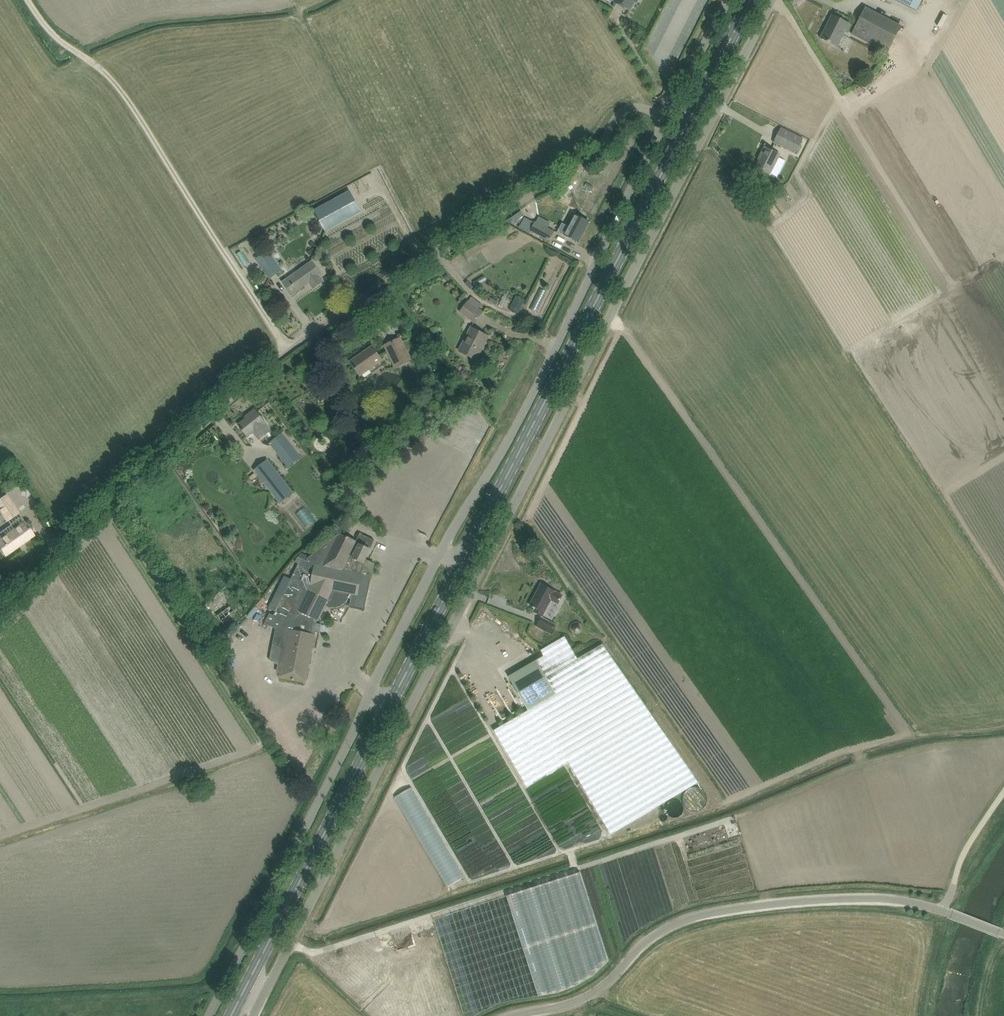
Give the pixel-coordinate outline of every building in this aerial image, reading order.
[(614,2),(630,10),(634,1),(637,3),(638,0),(616,0),(614,2)] [(916,11),(922,0),(894,0),(916,11)] [(888,54),(901,28),(866,9),(853,36),(888,54)] [(852,25),(841,19),(833,15),(820,38),(837,47),(845,32),(848,33),(852,25)] [(894,66),(883,72),(887,80),(898,74),(894,66)] [(803,139),(790,132),(781,128),(774,143),(782,147),(795,154),(803,139)] [(779,155),(773,152),(764,147),(760,155),(762,156),(756,168),(765,173),(769,174),(779,155)] [(561,198),(571,192),(566,184),(556,191),(561,198)] [(314,210),(321,222),(326,231),(361,212),(356,203),(350,191),(314,210)] [(563,225),(559,232),(579,242),(589,222),(575,215),(568,228),(563,225)] [(531,231),(549,240),(553,231),(536,222),(531,231)] [(268,250),(255,259),(269,279),(282,270),(268,250)] [(321,274),(319,271),(313,262),(291,276),(282,282),(288,290),(293,286),(296,292),(304,287),(303,286),(308,282),(313,289),(324,281),(319,275),(321,274)] [(519,312),(527,296),(519,292),(511,308),(519,312)] [(468,302),(460,312),(474,322),(482,312),(468,302)] [(461,352),(477,360),(488,337),(471,328),(467,336),(469,337),(461,352)] [(385,346),(389,355),(395,367),(411,360),(400,338),(385,346)] [(351,361),(356,369),(359,374),(381,360),(378,355),(372,347),(351,361)] [(323,389),(316,390),(318,402),(322,401),(322,399),(326,398),(323,389)] [(238,425),(244,433),(248,437),(253,433),(258,440),(270,430),(264,423),(265,422),(255,409),(248,415),(249,416),(238,425)] [(289,467),(301,457),(281,434),(269,443),(289,467)] [(254,470),(280,504),(293,493),(267,460),(254,470)] [(0,498),(0,513),(6,522),(18,513),(5,495),(0,498)] [(308,509),(299,516),(309,530),(319,523),(308,509)] [(0,539),(0,549),(5,556),(10,553),(34,535),(28,527),(24,522),(0,539)] [(283,595),(278,593),(273,603),(278,606),(274,615),(270,613),(264,624),(276,629),(269,660),(278,664),(277,671),(281,672),(280,678),(305,683),(315,632),(319,632),(321,625),(317,624),(318,620),(326,605),(330,606),(335,606),(340,605),(344,602),(347,598),(351,599),(350,606),(363,608),(370,576),(367,576),(368,572),(369,572),(370,565),(369,565),(364,562),(375,540),(360,533),(356,541),(339,533),(307,558),(307,559),(306,561),(301,559),(283,595)] [(555,592),(550,589),(541,584),(530,605),(533,607),(533,608),(535,609),(533,611),(542,616),(543,616),(551,600),(558,604),(562,595),(555,592)] [(235,612),(224,597),(211,607),(222,622),(235,612)] [(267,600),(263,597),(255,606),(259,609),(267,600)] [(551,634),(556,624),(540,616),(536,626),(551,634)] [(543,655),(507,676),(527,710),(493,730),(526,786),(568,762),(610,834),(700,781),(604,643),(578,658),(565,635),(541,650),(543,655)] [(464,879),(412,788),(395,798),(447,888),(464,879)] [(397,822),(387,821),(385,833),(395,834),(397,822)] [(538,996),(558,993),(576,986),(593,976),(608,961),(580,872),(506,896),(434,919),(464,1015),(474,1015),(476,1015),(486,1009),(494,1005),(501,1003),(510,1001),(538,996)]
